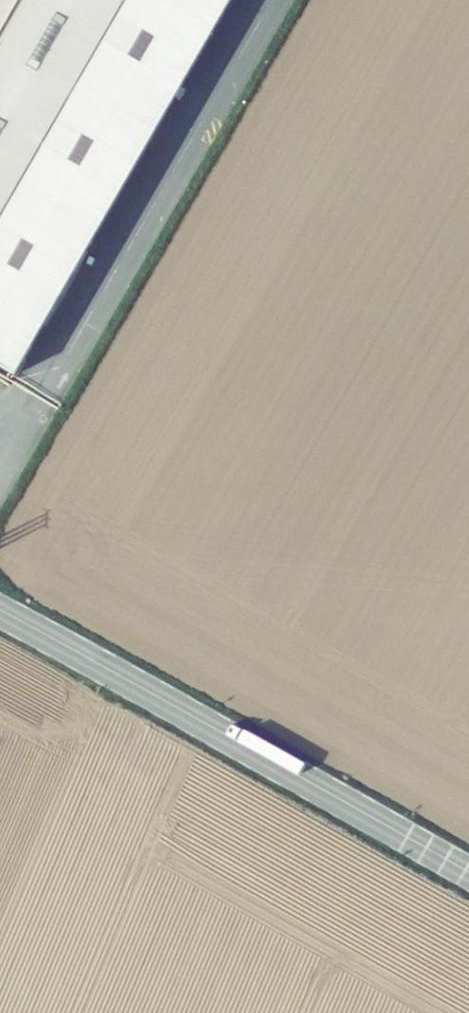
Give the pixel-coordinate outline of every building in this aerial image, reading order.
[(0,250),(0,361),(6,365),(35,381),(250,0),(142,0),(0,250)] [(142,0),(0,0),(0,250),(142,0)]
